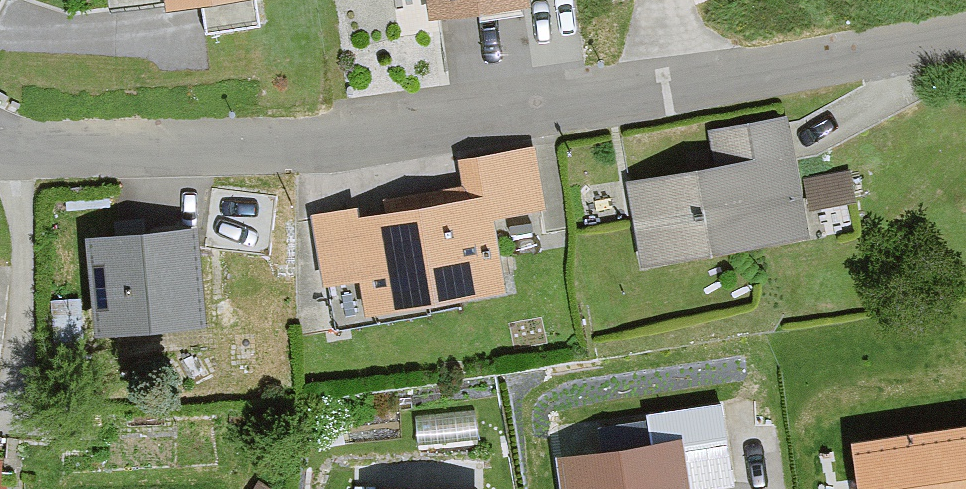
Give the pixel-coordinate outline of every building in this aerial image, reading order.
[(430,15),(528,3),(528,0),(428,0),(430,15)] [(627,176),(644,261),(714,238),(810,225),(789,111),(748,114),(710,125),(714,153),(697,153),(627,176)] [(360,269),(366,301),(437,282),(508,276),(495,205),(548,199),(536,140),(458,151),(464,186),(420,189),(360,207),(358,196),(311,208),(324,277),(360,269)] [(815,219),(856,216),(852,168),(812,170),(815,219)] [(205,321),(196,228),(91,238),(99,331),(205,321)] [(678,414),(682,427),(621,436),(556,446),(563,488),(693,488),(691,478),(730,472),(719,402),(678,414)] [(850,430),(858,488),(965,488),(965,413),(850,430)] [(484,479),(370,479),(370,488),(484,488),(484,479)]
